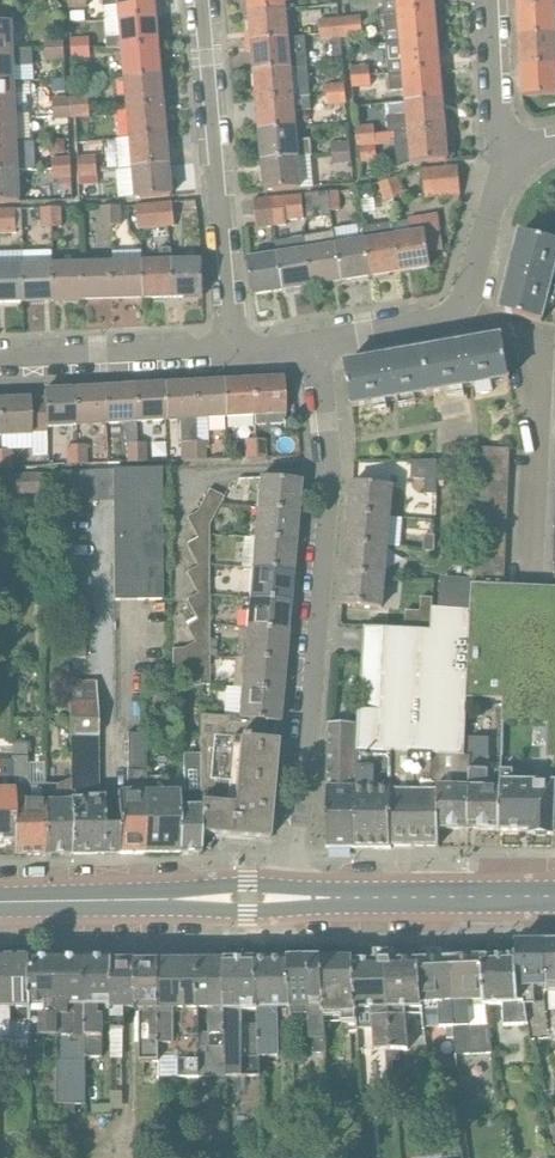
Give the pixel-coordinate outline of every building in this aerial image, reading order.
[(89,8),(88,0),(69,0),(70,10),(89,8)] [(156,18),(155,0),(117,0),(119,21),(156,18)] [(287,10),(286,0),(249,0),(250,13),(287,10)] [(435,11),(434,0),(383,0),(384,16),(435,11)] [(554,34),(554,16),(554,6),(518,7),(520,36),(554,34)] [(253,43),(290,40),(287,10),(250,13),(253,43)] [(387,46),(437,41),(435,11),(384,16),(387,46)] [(340,29),(362,27),(361,17),(339,19),(340,29)] [(122,50),(159,47),(156,18),(119,21),(121,37),(107,38),(108,49),(122,50)] [(326,30),(340,29),(339,19),(325,20),(326,30)] [(15,53),(14,23),(0,24),(0,53),(15,53)] [(341,40),(363,38),(362,27),(340,29),(341,40)] [(343,64),(341,40),(340,29),(326,30),(327,41),(333,40),(335,64),(343,64)] [(554,66),(554,34),(520,36),(521,67),(554,66)] [(72,50),(90,49),(89,38),(71,39),(72,50)] [(255,72),(308,68),(306,38),(290,40),(253,43),(255,72)] [(47,51),(65,50),(64,40),(46,41),(47,51)] [(390,74),(440,70),(437,41),(387,46),(390,74)] [(125,80),(162,76),(159,47),(122,50),(125,80)] [(73,60),(91,59),(90,49),(72,50),(73,60)] [(47,62),(65,60),(65,50),(47,51),(47,62)] [(16,83),(16,67),(34,66),(34,52),(15,53),(0,53),(0,84),(16,83)] [(352,78),(370,76),(369,66),(351,68),(352,78)] [(525,98),(554,96),(554,66),(521,67),(523,98),(525,98)] [(258,101),(311,96),(308,68),(255,72),(258,101)] [(405,103),(443,100),(440,70),(390,74),(391,92),(404,91),(405,103)] [(127,111),(164,107),(162,76),(125,80),(127,111)] [(353,89),(371,87),(370,76),(352,78),(353,89)] [(18,113),(16,83),(0,84),(0,114),(18,113)] [(327,96),(346,94),(345,84),(326,86),(327,96)] [(328,106),(347,105),(346,94),(327,96),(328,106)] [(260,131),(297,128),(296,112),(312,111),(311,96),(258,101),(260,131)] [(72,109),(90,108),(89,97),(71,98),(72,109)] [(54,110),(72,109),(71,98),(53,99),(54,110)] [(408,133),(445,130),(443,100),(405,103),(408,133)] [(130,139),(167,137),(164,107),(127,111),(130,139)] [(72,119),(90,118),(90,108),(72,109),(72,119)] [(54,120),(72,119),(72,109),(54,110),(54,120)] [(19,142),(18,113),(0,114),(0,143),(19,142)] [(357,137),(375,136),(374,126),(356,127),(357,137)] [(263,161),(309,157),(308,144),(299,145),(297,128),(260,131),(263,161)] [(409,150),(411,164),(448,161),(445,130),(408,133),(395,134),(397,151),(409,150)] [(358,148),(376,146),(375,136),(357,137),(358,148)] [(133,170),(170,167),(167,137),(130,139),(117,140),(120,170),(133,169),(133,170)] [(20,173),(31,172),(30,142),(19,142),(0,143),(0,173),(20,173)] [(332,155),(351,154),(350,143),(332,145),(332,155)] [(333,165),(352,164),(351,154),(332,155),(333,165)] [(265,192),(303,189),(315,188),(312,156),(309,157),(263,161),(265,192)] [(79,168),(97,167),(97,157),(78,158),(79,168)] [(53,170),(71,169),(71,158),(53,159),(53,170)] [(79,179),(98,178),(97,167),(79,168),(79,179)] [(133,170),(135,199),(172,196),(170,167),(133,170)] [(424,184),(460,181),(458,167),(423,170),(424,184)] [(54,180),(72,179),(71,169),(53,170),(54,180)] [(21,202),(20,173),(0,173),(0,203),(21,202)] [(394,199),(405,195),(399,178),(388,181),(394,199)] [(384,202),(394,199),(388,181),(378,185),(384,202)] [(425,199),(461,196),(460,181),(424,184),(425,199)] [(331,212),(341,212),(340,192),(329,193),(331,212)] [(331,216),(331,212),(329,193),(306,195),(308,218),(331,216)] [(286,211),(304,210),(302,196),(254,200),(255,214),(286,211)] [(156,228),(175,227),(173,203),(136,206),(138,221),(155,220),(156,228)] [(102,226),(112,225),(112,207),(101,207),(102,226)] [(112,225),(123,225),(122,207),(112,207),(112,225)] [(53,227),(63,227),(62,208),(52,209),(53,227)] [(17,224),(16,209),(0,210),(0,225),(17,224)] [(43,228),(53,227),(52,209),(42,209),(43,228)] [(287,222),(305,220),(304,210),(286,211),(287,222)] [(287,226),(287,222),(286,211),(255,214),(257,229),(287,226)] [(394,229),(401,273),(431,269),(429,255),(443,252),(437,216),(409,220),(410,226),(394,229)] [(139,230),(156,228),(155,220),(138,221),(139,230)] [(17,233),(17,224),(0,225),(0,234),(17,233)] [(401,273),(394,229),(394,224),(363,229),(371,278),(401,273)] [(342,283),(371,278),(363,229),(334,233),(342,283)] [(313,287),(342,283),(334,233),(306,238),(308,252),(313,287)] [(553,283),(554,275),(554,243),(521,234),(501,313),(543,324),(553,283)] [(144,299),(174,298),(173,262),(172,262),(172,249),(161,249),(161,263),(143,263),(144,299)] [(26,303),(25,267),(24,252),(0,253),(0,303),(26,303)] [(283,292),(313,287),(308,252),(278,256),(283,292)] [(253,297),(283,292),(278,256),(248,261),(253,297)] [(173,262),(174,298),(204,297),(203,261),(173,262)] [(115,300),(144,299),(143,263),(114,264),(115,300)] [(84,301),(115,300),(114,264),(83,265),(84,301)] [(55,302),(84,301),(83,265),(54,266),(55,302)] [(26,303),(55,302),(54,266),(25,267),(26,303)] [(431,395),(470,388),(510,381),(502,339),(424,352),(431,395)] [(353,409),(431,395),(424,352),(345,366),(353,409)] [(255,427),(286,425),(283,379),(253,381),(255,418),(255,427)] [(226,420),(255,418),(253,381),(224,382),(226,420)] [(195,421),(226,420),(224,382),(194,384),(195,421)] [(180,443),(182,443),(196,442),(195,421),(194,384),(164,386),(166,423),(179,423),(180,443)] [(137,425),(166,423),(164,386),(135,387),(137,425)] [(124,444),(127,444),(136,444),(136,425),(137,425),(135,387),(105,389),(107,426),(124,425),(124,444)] [(77,428),(107,426),(105,389),(75,390),(77,428)] [(47,429),(77,428),(75,390),(44,392),(44,400),(47,429)] [(47,434),(47,429),(44,400),(30,401),(30,400),(1,401),(2,438),(31,437),(31,434),(47,434)] [(256,459),(266,459),(266,440),(255,441),(256,459)] [(245,460),(256,459),(255,441),(245,441),(245,460)] [(196,462),(196,442),(182,443),(182,462),(196,462)] [(196,442),(196,462),(207,462),(206,442),(196,442)] [(137,462),(136,444),(127,444),(127,463),(137,462)] [(136,444),(137,462),(147,462),(147,444),(136,444)] [(67,465),(77,465),(77,447),(67,447),(67,465)] [(77,465),(87,465),(87,447),(77,447),(77,465)] [(477,464),(510,465),(511,450),(478,449),(478,460),(477,464)] [(2,470),(12,469),(11,451),(1,452),(2,470)] [(443,475),(477,474),(477,464),(478,460),(443,461),(443,475)] [(426,495),(437,495),(438,462),(412,462),(412,480),(427,481),(426,495)] [(477,479),(509,480),(510,465),(477,464),(477,474),(477,479)] [(114,602),(163,601),(162,469),(113,471),(113,502),(114,602)] [(36,491),(36,471),(10,470),(10,490),(36,491)] [(113,502),(113,471),(98,472),(98,503),(113,502)] [(68,504),(83,504),(83,472),(68,473),(68,504)] [(83,504),(98,503),(98,472),(83,472),(83,504)] [(256,511),(299,514),(301,483),(259,479),(256,511)] [(476,495),(508,495),(509,480),(477,479),(476,495)] [(351,515),(392,518),(394,487),(353,484),(351,515)] [(206,525),(210,525),(224,498),(209,491),(198,512),(206,525)] [(476,510),(508,511),(508,495),(476,495),(476,510)] [(475,525),(507,526),(508,511),(476,510),(475,525)] [(253,539),(296,543),(299,514),(256,511),(253,539)] [(204,550),(209,550),(209,527),(210,525),(206,525),(198,512),(197,513),(187,519),(198,540),(204,550)] [(348,543),(389,547),(392,518),(351,515),(348,543)] [(475,540),(506,541),(507,526),(475,525),(475,540)] [(424,553),(435,553),(435,536),(425,536),(424,553)] [(251,569),(293,573),(296,543),(253,539),(251,569)] [(204,577),(209,577),(209,550),(204,550),(198,540),(186,546),(198,567),(199,567),(204,577)] [(474,555),(505,556),(506,541),(475,540),(474,555)] [(345,575),(386,578),(389,547),(348,543),(345,575)] [(473,570),(505,571),(505,556),(474,555),(473,570)] [(204,603),(209,603),(209,577),(204,577),(199,567),(198,567),(187,574),(198,595),(199,594),(204,603)] [(248,600),(291,603),(293,573),(251,569),(248,600)] [(473,585),(504,586),(505,571),(473,570),(473,580),(473,585)] [(343,605),(384,608),(386,578),(345,575),(343,605)] [(439,579),(437,604),(472,607),(473,585),(473,580),(439,579)] [(503,701),(503,719),(549,720),(548,759),(554,759),(554,589),(515,587),(504,586),(473,585),(472,607),(437,604),(435,604),(433,632),(431,632),(405,630),(365,628),(359,725),(359,754),(393,755),(427,756),(467,757),(466,737),(467,700),(503,701)] [(205,630),(209,631),(209,603),(204,603),(199,594),(198,595),(187,601),(198,622),(199,621),(205,630)] [(431,632),(433,609),(435,599),(422,598),(421,612),(407,611),(405,630),(431,632)] [(246,629),(288,633),(291,603),(248,600),(246,629)] [(209,656),(219,656),(219,637),(209,637),(209,631),(205,630),(199,621),(198,622),(187,628),(195,643),(196,644),(197,645),(201,652),(209,653),(209,656)] [(243,659),(286,662),(288,633),(246,629),(243,659)] [(210,672),(209,656),(209,653),(201,652),(197,645),(196,644),(195,643),(186,649),(199,672),(210,672)] [(210,672),(199,672),(186,649),(184,650),(172,651),(172,679),(200,679),(200,686),(210,686),(210,672)] [(240,688),(283,692),(286,662),(243,659),(240,688)] [(238,719),(269,723),(280,724),(283,692),(240,688),(238,719)] [(118,855),(118,817),(110,817),(103,817),(105,798),(105,790),(86,790),(85,738),(98,738),(97,693),(69,693),(71,762),(71,801),(72,855),(110,855),(118,855)] [(128,709),(127,772),(144,773),(144,710),(128,709)] [(271,842),(274,808),(279,744),(267,743),(269,723),(238,719),(201,717),(200,755),(200,796),(200,808),(202,835),(271,842)] [(359,793),(359,754),(359,725),(330,724),(327,789),(327,793),(359,793)] [(501,831),(501,786),(491,787),(491,737),(466,737),(467,757),(469,831),(501,831)] [(14,856),(46,855),(45,794),(28,793),(27,759),(26,759),(26,745),(13,745),(13,759),(12,759),(13,790),(14,842),(14,856)] [(393,849),(393,847),(393,755),(359,754),(359,793),(359,849),(393,849)] [(200,796),(200,755),(184,756),(185,796),(200,796)] [(427,759),(427,756),(393,755),(393,847),(440,847),(441,830),(441,794),(431,793),(432,759),(427,759)] [(441,794),(441,830),(469,831),(467,757),(427,756),(427,759),(432,759),(431,793),(441,794)] [(13,790),(0,790),(0,773),(1,773),(1,762),(0,762),(0,842),(14,842),(13,790)] [(118,855),(144,855),(145,780),(144,773),(127,772),(127,793),(119,793),(118,817),(118,855)] [(144,855),(179,855),(179,809),(179,793),(168,793),(168,780),(145,780),(144,855)] [(46,855),(72,855),(71,801),(58,802),(58,786),(45,786),(45,794),(46,855)] [(501,786),(501,831),(532,832),(532,834),(554,835),(554,787),(501,786)] [(328,849),(359,849),(359,793),(327,793),(328,849)] [(201,855),(202,835),(200,808),(179,809),(179,855),(201,855)] [(546,945),(552,1041),(554,1041),(554,944),(546,945)] [(550,1041),(552,1041),(546,945),(517,945),(517,959),(520,1003),(526,1003),(529,1026),(533,1042),(550,1041)] [(388,1062),(394,1062),(391,954),(377,954),(377,962),(357,962),(359,1025),(359,1031),(373,1030),(375,1051),(387,1051),(388,1062)] [(391,954),(394,1062),(401,1061),(400,1052),(410,1051),(407,1016),(424,1016),(422,1005),(421,962),(395,962),(395,954),(391,954)] [(31,1041),(32,959),(0,959),(0,1055),(6,1052),(6,1041),(13,1041),(31,1041)] [(45,1036),(58,1036),(59,959),(32,959),(31,1041),(31,1059),(45,1059),(45,1036)] [(86,1103),(86,1059),(86,959),(59,959),(58,1036),(58,1052),(58,1064),(59,1104),(86,1103)] [(113,1032),(113,1031),(112,959),(86,959),(86,1059),(104,1058),(103,1038),(104,1038),(104,1032),(113,1032)] [(127,1012),(137,1012),(136,963),(114,963),(114,959),(112,959),(113,1031),(126,1031),(127,1012)] [(505,1027),(529,1026),(526,1003),(520,1003),(517,959),(487,960),(488,1007),(504,1006),(505,1027)] [(341,1026),(359,1025),(357,962),(353,963),(353,960),(325,961),(326,1020),(341,1020),(341,1026)] [(493,1052),(488,1007),(487,960),(452,961),(454,1027),(456,1053),(493,1052)] [(261,1078),(261,1060),(259,961),(225,962),(228,1078),(261,1078)] [(280,1025),(292,1025),(292,961),(259,961),(261,1060),(281,1059),(280,1025)] [(327,1041),(326,1020),(325,961),(292,961),(292,1025),(292,1026),(292,1027),(310,1026),(310,1040),(311,1055),(327,1054),(327,1041)] [(447,1028),(454,1027),(452,961),(421,962),(422,1005),(440,1005),(441,1028),(447,1028)] [(179,1078),(192,1078),(214,1079),(214,1095),(228,1094),(228,1078),(225,962),(189,962),(158,963),(161,1058),(175,1058),(174,1024),(180,1024),(181,1036),(178,1036),(179,1078)] [(161,1064),(161,1058),(158,963),(136,963),(137,1012),(145,1012),(141,1016),(141,1064),(142,1064),(161,1064)] [(161,1144),(140,1144),(140,1157),(161,1157),(161,1144)]
